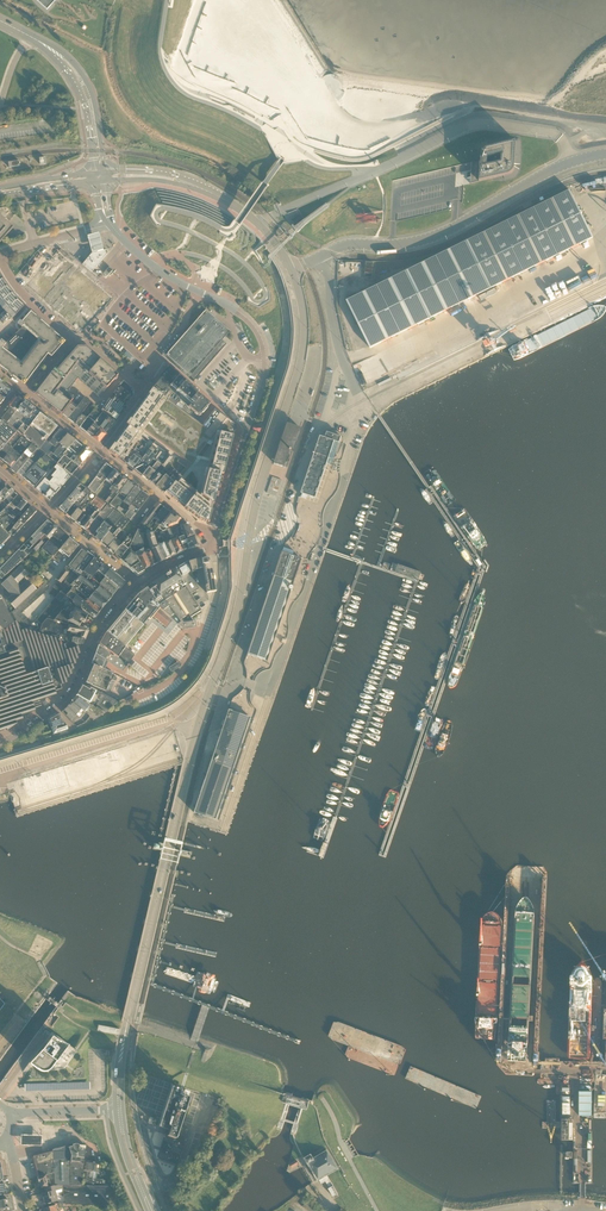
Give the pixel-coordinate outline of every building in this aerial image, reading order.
[(47,10),(56,0),(36,0),(47,10)] [(481,152),(480,155),(480,160),(471,162),(470,172),(467,173),(466,178),(470,178),(469,184),(507,175),(509,174),(512,172),(513,170),(513,167),(515,141),(487,148),(484,149),(482,150),(481,152)] [(466,241),(490,288),(592,238),(568,190),(466,241)] [(298,214),(291,220),(294,224),(302,219),(298,214)] [(13,228),(0,216),(0,243),(13,228)] [(490,288),(466,241),(346,300),(370,348),(490,288)] [(260,256),(268,250),(264,245),(256,251),(260,256)] [(25,285),(83,334),(113,298),(55,249),(25,285)] [(91,272),(107,254),(106,250),(92,254),(82,265),(91,272)] [(104,273),(108,276),(114,270),(109,266),(104,273)] [(2,301),(1,302),(8,309),(7,309),(15,316),(24,306),(18,300),(12,294),(13,293),(7,287),(8,286),(3,280),(3,279),(0,275),(0,299),(2,301)] [(590,275),(584,278),(585,282),(579,285),(581,289),(593,282),(590,275)] [(550,304),(579,291),(574,278),(557,285),(558,289),(554,291),(532,300),(535,308),(549,302),(550,304)] [(495,288),(479,296),(481,300),(497,293),(495,288)] [(173,347),(166,355),(195,380),(226,344),(224,342),(222,341),(230,332),(208,313),(205,310),(181,338),(173,347)] [(20,382),(24,385),(27,381),(47,354),(51,357),(61,346),(62,346),(65,342),(31,312),(24,319),(21,322),(20,321),(19,321),(17,323),(22,328),(6,344),(1,340),(0,341),(0,367),(20,382)] [(1,320),(4,323),(10,316),(8,314),(1,320)] [(493,322),(487,325),(489,330),(506,322),(505,319),(494,324),(493,322)] [(425,353),(419,356),(422,364),(444,355),(440,346),(433,349),(432,347),(424,350),(425,353)] [(118,376),(85,347),(78,348),(69,358),(65,355),(35,394),(62,414),(74,397),(67,392),(78,378),(99,397),(118,376)] [(407,372),(421,366),(416,351),(408,354),(410,360),(403,363),(407,372)] [(368,385),(390,376),(388,370),(365,379),(368,385)] [(199,416),(201,415),(210,404),(172,371),(167,372),(158,381),(180,400),(199,416)] [(11,391),(11,389),(0,380),(0,392),(6,397),(11,391)] [(126,406),(134,395),(133,390),(123,381),(119,386),(112,396),(126,406)] [(158,381),(152,388),(176,406),(180,400),(158,381)] [(128,425),(109,451),(115,456),(116,455),(120,458),(140,430),(139,429),(140,428),(145,431),(194,468),(212,444),(213,445),(208,462),(213,463),(211,470),(209,470),(202,495),(213,504),(221,474),(223,474),(235,427),(236,425),(215,409),(203,426),(176,406),(152,388),(126,424),(128,425)] [(74,410),(75,410),(85,398),(82,396),(77,402),(75,405),(72,402),(70,404),(62,414),(68,418),(74,410)] [(126,406),(112,396),(102,409),(116,420),(126,406)] [(23,402),(18,398),(11,407),(10,407),(11,407),(1,419),(7,423),(24,401),(23,402)] [(85,409),(90,402),(85,398),(75,410),(68,419),(74,423),(81,415),(77,412),(80,409),(82,407),(81,406),(82,406),(85,409)] [(17,431),(35,409),(24,401),(7,423),(17,431)] [(103,412),(96,407),(94,409),(87,419),(80,428),(86,433),(94,423),(101,414),(103,412)] [(35,409),(17,431),(23,435),(40,413),(35,409)] [(92,437),(100,428),(108,416),(107,415),(103,412),(101,414),(94,423),(86,433),(92,437)] [(39,449),(49,437),(57,427),(40,413),(23,435),(32,443),(32,444),(37,449),(38,448),(39,449)] [(80,428),(87,419),(81,414),(81,415),(74,423),(80,428)] [(116,422),(108,416),(100,428),(92,437),(98,442),(101,442),(106,435),(106,434),(116,422)] [(6,444),(16,433),(1,420),(0,421),(0,451),(6,444)] [(296,426),(287,423),(279,446),(273,463),(286,468),(292,451),(300,428),(296,426)] [(48,456),(67,434),(60,428),(52,438),(52,439),(49,437),(39,449),(48,456)] [(339,442),(341,436),(326,431),(325,436),(320,434),(301,493),(302,494),(306,495),(315,498),(327,462),(334,441),(339,442)] [(0,451),(0,458),(2,460),(5,457),(11,449),(22,437),(22,436),(16,433),(6,444),(0,451)] [(56,463),(76,440),(67,434),(48,456),(56,463)] [(11,449),(5,457),(2,460),(11,467),(20,456),(30,444),(22,437),(11,449)] [(71,459),(76,454),(82,446),(76,440),(56,463),(63,468),(63,467),(71,459)] [(339,442),(334,441),(327,462),(332,464),(337,449),(339,442)] [(17,473),(37,449),(32,444),(31,444),(28,448),(11,468),(17,473)] [(79,466),(91,452),(83,446),(76,454),(71,459),(75,463),(79,466)] [(143,453),(146,449),(142,446),(139,450),(136,448),(125,462),(135,469),(145,455),(143,453)] [(152,446),(149,450),(155,455),(158,451),(152,446)] [(32,467),(43,453),(37,449),(17,473),(23,477),(32,467)] [(146,470),(145,469),(155,456),(148,451),(145,455),(135,469),(135,470),(136,470),(142,475),(146,470)] [(162,459),(159,457),(162,453),(159,451),(155,456),(145,469),(146,470),(142,475),(148,480),(159,467),(160,464),(159,463),(162,459)] [(149,481),(156,486),(165,476),(161,473),(173,457),(168,453),(165,458),(160,464),(159,467),(160,467),(156,473),(149,481)] [(23,478),(35,487),(49,470),(50,472),(56,465),(56,464),(43,454),(23,478)] [(65,469),(64,469),(72,475),(78,467),(75,464),(75,463),(71,459),(63,467),(65,469)] [(179,459),(177,462),(185,468),(179,475),(182,477),(190,467),(179,459)] [(105,480),(114,470),(106,464),(105,465),(103,464),(85,486),(95,493),(105,480)] [(60,486),(61,487),(70,477),(56,465),(50,472),(35,489),(49,501),(60,488),(58,488),(60,486)] [(178,475),(180,474),(174,469),(170,474),(168,472),(165,476),(156,486),(165,493),(166,491),(175,482),(179,476),(178,475)] [(112,486),(118,478),(121,475),(114,470),(105,480),(112,486)] [(109,503),(112,499),(127,480),(121,475),(118,478),(112,486),(111,488),(113,490),(110,493),(111,494),(109,497),(110,497),(107,501),(109,503)] [(268,493),(278,496),(283,479),(273,477),(268,493)] [(117,510),(119,507),(123,501),(135,486),(128,481),(119,492),(110,505),(117,510)] [(167,492),(166,492),(185,507),(184,508),(200,521),(208,522),(211,511),(175,482),(166,491),(167,492)] [(65,514),(86,489),(80,484),(59,508),(65,514)] [(18,496),(6,486),(4,486),(0,490),(0,514),(10,504),(18,496)] [(123,515),(124,515),(142,491),(135,486),(123,501),(126,504),(122,509),(119,507),(117,510),(123,515)] [(65,514),(70,518),(78,507),(90,492),(86,489),(65,514)] [(136,514),(149,496),(142,491),(124,515),(131,521),(136,514)] [(83,514),(86,510),(90,514),(96,506),(101,500),(97,497),(90,492),(78,507),(70,518),(75,522),(82,513),(83,514)] [(4,530),(6,528),(27,504),(18,496),(10,504),(0,514),(0,548),(10,537),(4,530)] [(101,510),(105,504),(101,500),(96,506),(101,510)] [(154,518),(162,506),(156,502),(144,517),(138,526),(141,527),(145,529),(146,527),(146,528),(153,518),(154,518)] [(21,517),(31,507),(27,504),(6,528),(9,531),(16,523),(15,522),(17,519),(20,516),(21,517)] [(92,536),(114,510),(107,504),(86,531),(92,536)] [(160,525),(170,512),(162,506),(154,518),(157,521),(156,522),(152,528),(155,530),(158,527),(160,525)] [(13,536),(36,511),(31,507),(18,521),(19,521),(9,532),(13,536)] [(92,536),(100,542),(122,516),(114,509),(114,510),(92,536)] [(83,514),(82,513),(75,522),(81,526),(89,517),(89,516),(90,514),(86,510),(83,514)] [(81,526),(86,531),(101,512),(98,510),(91,518),(89,517),(81,526)] [(170,512),(160,525),(165,529),(177,524),(181,520),(170,512)] [(122,516),(100,542),(107,548),(120,531),(129,521),(122,516)] [(30,552),(31,552),(30,551),(31,551),(29,550),(31,548),(44,535),(53,525),(47,520),(23,545),(26,548),(30,552)] [(189,549),(197,547),(198,546),(198,545),(195,537),(189,524),(186,523),(180,526),(181,528),(183,536),(185,540),(189,549)] [(49,540),(55,533),(58,529),(53,525),(44,535),(31,548),(33,549),(31,552),(34,555),(37,553),(36,552),(44,543),(42,542),(43,540),(45,541),(46,540),(44,539),(46,537),(49,540)] [(150,531),(145,529),(141,527),(140,530),(140,533),(144,534),(144,553),(150,567),(164,560),(156,543),(152,532),(150,531)] [(183,536),(181,528),(180,527),(177,528),(180,537),(178,538),(182,548),(184,551),(188,549),(189,549),(185,540),(183,536)] [(175,536),(171,528),(168,529),(166,530),(163,531),(159,533),(160,534),(161,538),(164,543),(169,553),(170,557),(171,556),(184,551),(182,548),(178,538),(177,535),(175,536)] [(59,550),(69,538),(58,529),(55,533),(49,540),(41,549),(53,558),(59,550)] [(121,537),(126,532),(123,529),(121,532),(121,533),(120,535),(119,534),(107,548),(112,552),(113,552),(114,553),(125,540),(121,537)] [(140,530),(138,529),(128,549),(136,555),(137,556),(144,553),(143,534),(139,533),(140,530)] [(161,538),(160,534),(157,535),(158,539),(159,539),(160,541),(156,543),(164,560),(170,557),(169,553),(164,543),(161,538)] [(120,559),(128,549),(125,546),(127,544),(128,544),(131,540),(133,537),(130,535),(125,540),(114,553),(116,554),(115,555),(120,559)] [(68,558),(76,549),(78,546),(69,538),(59,550),(68,558)] [(26,548),(23,545),(0,569),(0,578),(1,579),(31,552),(30,552),(26,548)] [(81,548),(66,566),(71,570),(72,571),(87,552),(81,548)] [(137,556),(136,555),(128,549),(120,559),(131,568),(138,575),(144,571),(137,556)] [(87,552),(72,571),(79,576),(80,575),(81,574),(86,568),(92,561),(94,558),(87,552)] [(266,661),(289,592),(292,591),(293,586),(292,584),(301,558),(281,552),(247,654),(266,661)] [(144,571),(150,567),(144,553),(137,556),(144,571)] [(210,563),(208,556),(189,562),(192,571),(202,568),(207,593),(214,592),(215,587),(211,563),(210,563)] [(88,566),(81,575),(89,582),(92,579),(91,578),(97,572),(100,568),(103,565),(101,563),(94,558),(88,566)] [(392,561),(389,570),(418,580),(421,571),(392,561)] [(192,571),(189,562),(185,563),(176,569),(181,578),(180,578),(183,582),(183,583),(186,587),(191,594),(199,589),(192,572),(192,571)] [(93,577),(92,578),(95,581),(96,582),(99,578),(99,577),(100,576),(101,574),(115,586),(118,588),(122,583),(122,580),(115,574),(115,575),(110,570),(103,565),(100,568),(97,572),(96,573),(93,577)] [(28,581),(21,588),(17,584),(27,574),(21,568),(2,584),(12,595),(7,600),(15,608),(35,589),(28,581)] [(181,578),(176,569),(172,571),(163,577),(153,584),(147,588),(139,593),(138,594),(137,595),(124,610),(125,610),(143,625),(149,618),(151,615),(167,628),(172,621),(164,614),(157,608),(159,606),(164,610),(166,612),(170,615),(171,616),(175,613),(177,617),(181,622),(178,624),(185,629),(197,627),(196,621),(184,622),(182,619),(186,616),(188,614),(190,618),(201,611),(191,594),(186,587),(183,583),(183,582),(180,578),(181,578)] [(100,576),(99,577),(99,578),(102,581),(100,584),(109,593),(113,595),(118,588),(115,586),(101,574),(100,576)] [(78,577),(74,582),(79,586),(82,582),(95,593),(104,600),(107,603),(112,596),(109,594),(99,586),(99,587),(95,583),(96,582),(95,581),(92,578),(89,583),(86,580),(80,575),(79,576),(79,577),(78,577)] [(44,582),(40,579),(35,583),(38,587),(44,582)] [(79,586),(77,590),(79,591),(81,594),(85,597),(89,600),(91,603),(92,602),(95,604),(98,607),(101,609),(107,603),(103,600),(94,593),(95,593),(82,582),(79,586)] [(57,583),(53,587),(54,588),(57,590),(60,592),(61,591),(63,588),(57,583)] [(55,598),(60,592),(57,590),(52,595),(55,598),(53,600),(58,605),(60,602),(55,598)] [(54,611),(53,611),(58,616),(62,611),(61,610),(64,605),(64,604),(69,598),(71,600),(70,602),(73,604),(74,603),(81,609),(82,608),(88,613),(95,619),(98,613),(95,611),(91,608),(91,607),(88,605),(88,604),(85,602),(83,600),(79,597),(76,595),(71,590),(66,595),(61,602),(60,602),(58,605),(56,607),(56,608),(54,611)] [(60,592),(55,598),(60,602),(61,602),(66,595),(61,591),(60,592)] [(0,634),(14,622),(0,597),(0,634)] [(85,597),(83,600),(85,602),(88,604),(88,605),(91,607),(91,608),(95,611),(98,613),(101,609),(98,607),(95,604),(92,602),(91,603),(89,600),(85,597)] [(63,610),(62,611),(58,616),(54,620),(67,624),(67,623),(69,624),(71,624),(72,623),(76,625),(79,626),(82,621),(84,622),(88,615),(69,605),(66,611),(63,610)] [(17,608),(12,613),(17,621),(22,617),(22,613),(17,608)] [(144,625),(143,625),(125,610),(106,632),(114,638),(125,647),(144,625)] [(42,624),(40,633),(55,638),(61,640),(68,641),(79,644),(81,644),(82,640),(85,640),(87,635),(89,631),(87,629),(85,629),(79,627),(71,625),(68,625),(67,624),(54,621),(54,620),(58,616),(53,611),(51,613),(49,616),(47,619),(44,622),(43,624),(42,624)] [(20,627),(30,621),(28,618),(24,620),(18,624),(20,627)] [(0,634),(0,640),(1,641),(2,644),(5,653),(8,652),(10,650),(12,650),(13,649),(15,649),(16,649),(17,649),(26,675),(48,668),(54,666),(60,685),(61,684),(67,682),(67,681),(66,678),(69,677),(69,675),(72,674),(71,670),(74,669),(73,667),(73,666),(73,665),(75,664),(76,664),(75,659),(74,655),(77,654),(80,653),(78,647),(75,648),(74,646),(71,647),(70,645),(67,646),(66,644),(63,645),(61,640),(55,638),(40,633),(24,629),(22,630),(20,627),(18,624),(17,621),(14,622),(0,634)] [(22,630),(24,629),(32,624),(30,621),(20,627),(22,630)] [(125,647),(114,638),(106,632),(99,644),(114,655),(128,665),(134,655),(125,647)] [(114,655),(113,656),(99,645),(95,653),(108,662),(123,672),(128,665),(114,655)] [(7,729),(8,731),(17,724),(16,720),(22,717),(22,715),(35,711),(35,709),(41,707),(39,698),(45,696),(46,698),(56,695),(55,689),(61,687),(61,689),(62,689),(61,684),(60,685),(54,666),(48,668),(26,675),(17,649),(16,649),(15,649),(13,649),(12,650),(10,650),(8,652),(5,653),(0,654),(0,731),(7,729)] [(94,664),(105,669),(108,662),(95,653),(91,663),(94,664)] [(180,667),(177,662),(169,668),(172,672),(180,667)] [(106,691),(110,682),(114,673),(105,669),(94,664),(86,683),(106,691)] [(89,690),(86,687),(82,685),(77,695),(106,713),(118,702),(91,688),(90,688),(89,690)] [(81,699),(76,696),(72,701),(90,717),(94,720),(105,713),(97,707),(96,708),(91,704),(90,705),(87,702),(86,702),(82,699),(81,699)] [(64,710),(62,712),(77,727),(85,723),(90,717),(72,701),(68,705),(69,705),(67,707),(64,710)] [(215,820),(215,819),(250,717),(228,710),(194,812),(215,820)] [(63,724),(60,717),(59,713),(48,719),(53,734),(67,729),(65,723),(63,724)] [(153,850),(190,858),(191,858),(192,852),(192,851),(191,851),(155,843),(154,843),(152,848),(152,849),(153,849),(153,850)] [(156,866),(155,872),(156,873),(177,878),(177,877),(178,877),(179,872),(179,871),(178,871),(157,865),(156,866)] [(497,1065),(506,1076),(533,1077),(539,1069),(547,875),(543,867),(517,866),(506,872),(497,1065)] [(150,893),(149,893),(148,897),(149,898),(171,903),(173,898),(172,898),(172,897),(151,892),(150,892),(150,893)] [(144,919),(143,919),(142,924),(143,924),(143,925),(164,930),(165,930),(165,929),(167,925),(167,924),(166,924),(145,919),(144,919)] [(137,946),(136,951),(137,952),(158,957),(159,956),(160,952),(160,951),(138,945),(138,946),(137,946)] [(131,972),(130,973),(129,977),(130,978),(131,978),(152,983),(153,983),(154,978),(154,977),(153,977),(132,972),(131,972)] [(97,1030),(118,1034),(119,1028),(98,1024),(97,1030)] [(67,1047),(52,1037),(32,1065),(39,1070),(41,1071),(43,1072),(45,1072),(48,1071),(50,1070),(51,1068),(67,1047)] [(180,1090),(172,1087),(159,1128),(166,1131),(157,1159),(177,1166),(188,1131),(179,1128),(188,1099),(178,1095),(180,1090)] [(579,1092),(579,1116),(592,1116),(592,1092),(579,1092)] [(211,1105),(217,1107),(219,1100),(216,1098),(214,1103),(212,1103),(211,1105)] [(562,1116),(561,1140),(572,1140),(573,1116),(562,1116)] [(33,1135),(21,1135),(20,1145),(32,1145),(41,1145),(41,1135),(33,1135)] [(81,1185),(82,1179),(86,1145),(76,1143),(68,1146),(67,1146),(53,1150),(53,1149),(53,1150),(34,1155),(32,1157),(34,1164),(38,1177),(46,1175),(54,1173),(55,1184),(62,1184),(63,1189),(66,1204),(110,1206),(111,1186),(102,1186),(89,1185),(81,1185)] [(338,1168),(328,1151),(315,1159),(315,1160),(314,1160),(311,1155),(306,1158),(318,1180),(319,1179),(322,1184),(326,1182),(330,1188),(328,1189),(333,1197),(338,1194),(327,1175),(338,1168)] [(297,1160),(289,1164),(292,1169),(299,1164),(297,1160)] [(86,1179),(85,1179),(82,1179),(81,1185),(89,1185),(91,1162),(85,1161),(84,1170),(87,1171),(86,1179)] [(96,1172),(98,1162),(91,1162),(89,1185),(102,1186),(103,1179),(92,1178),(93,1172),(96,1172)] [(51,1185),(49,1178),(47,1179),(46,1175),(38,1177),(39,1182),(40,1182),(41,1188),(51,1185)] [(56,1190),(63,1189),(62,1184),(55,1184),(55,1185),(45,1188),(46,1192),(42,1193),(45,1204),(58,1200),(56,1190)] [(8,1210),(8,1209),(9,1208),(8,1206),(7,1205),(6,1201),(7,1200),(7,1198),(6,1198),(6,1197),(0,1198),(0,1210),(2,1210),(8,1210)]
